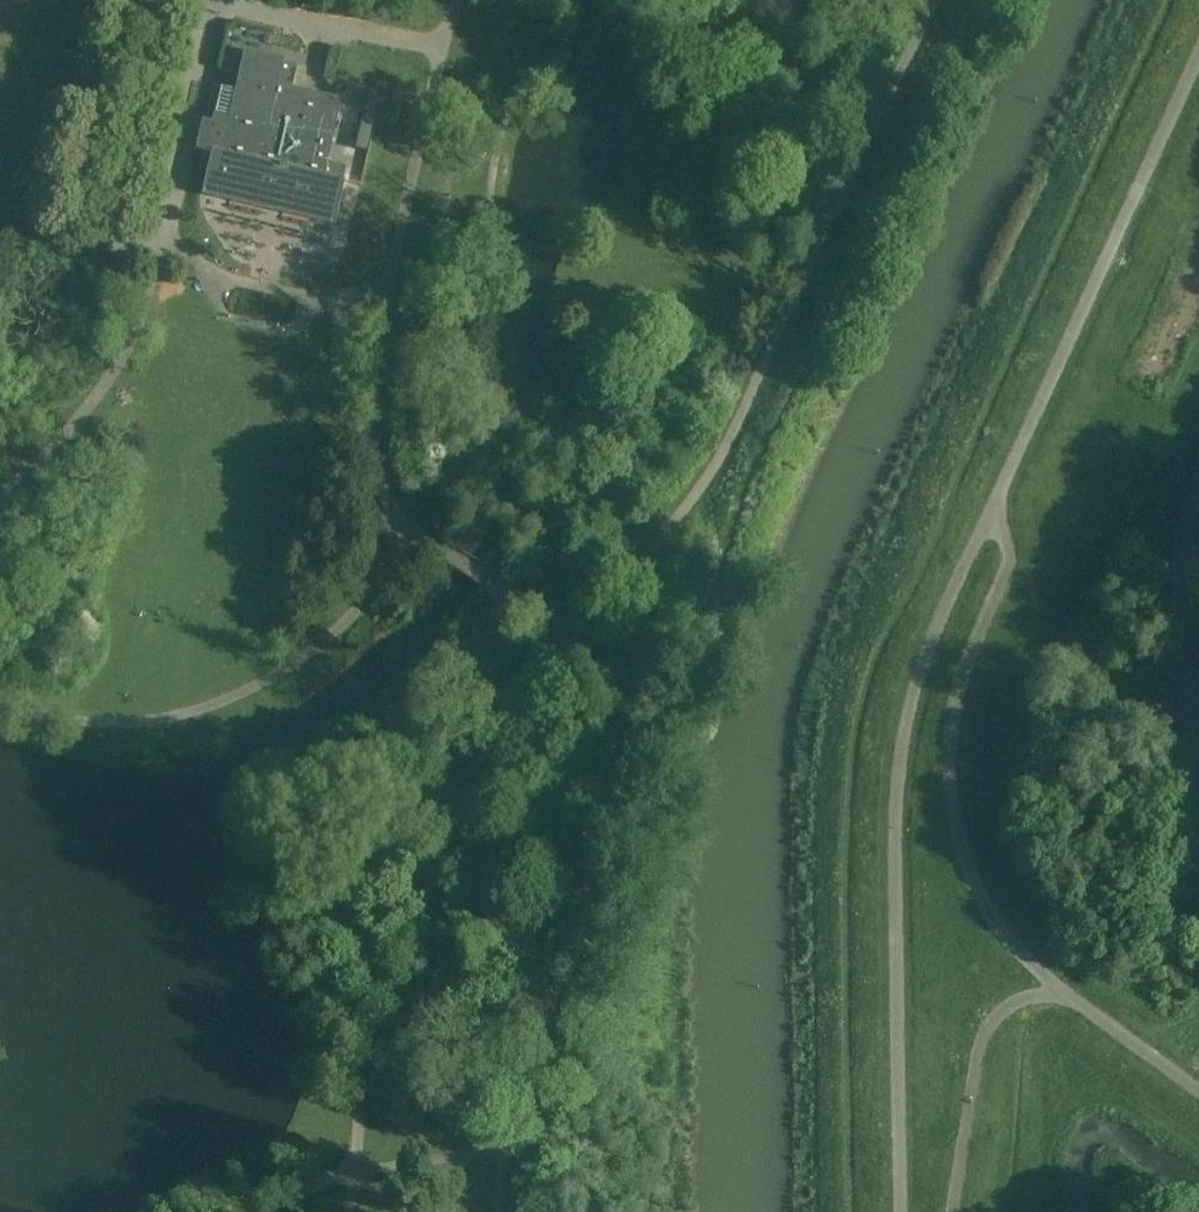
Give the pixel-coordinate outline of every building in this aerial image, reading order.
[(247,55),(233,119),(222,117),(215,116),(213,125),(204,122),(198,151),(216,155),(207,196),(335,225),(345,184),(346,184),(347,183),(326,179),(343,100),(293,89),(298,67),(284,64),(284,63),(247,55)]
